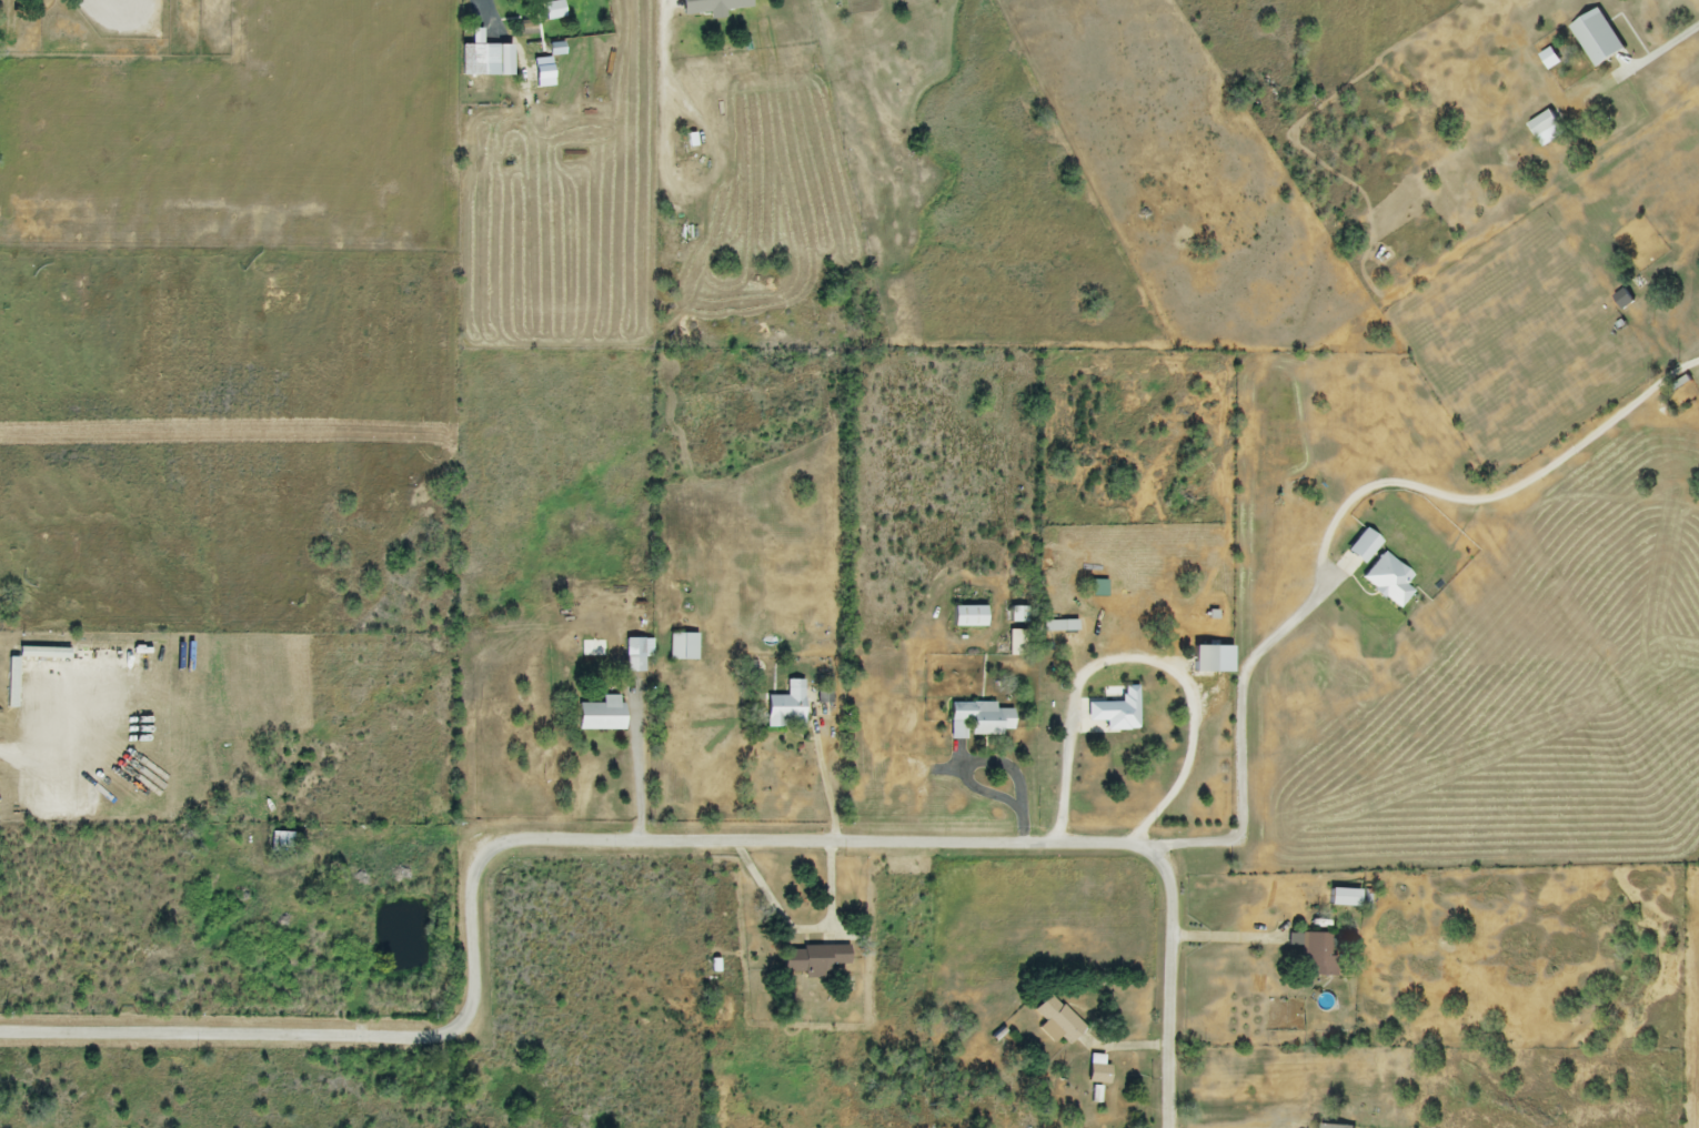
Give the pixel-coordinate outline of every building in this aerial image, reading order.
[(749,0),(679,0),(681,16),(750,9),(749,0)] [(1624,52),(1599,10),(1569,27),(1594,70),(1624,52)] [(498,76),(498,46),(460,46),(460,76),(498,76)] [(1541,148),(1563,135),(1549,112),(1527,125),(1541,148)] [(1612,298),(1622,311),(1632,304),(1623,290),(1612,298)] [(983,607),(951,607),(951,628),(983,628),(983,607)] [(1009,622),(1023,623),(1023,609),(1010,609),(1009,622)] [(1076,632),(1076,622),(1042,622),(1042,632),(1076,632)] [(695,661),(695,634),(668,634),(668,661),(695,661)] [(642,673),(642,640),(624,640),(624,673),(642,673)] [(1192,675),(1213,675),(1213,647),(1192,647),(1192,675)] [(765,698),(765,729),(802,729),(802,681),(786,681),(786,698),(765,698)] [(1104,732),(1138,732),(1138,687),(1123,687),(1123,698),(1085,698),(1085,717),(1104,717),(1104,732)] [(622,732),(622,697),(601,697),(601,705),(577,705),(577,732),(622,732)] [(994,704),(949,704),(949,722),(970,722),(970,737),(1001,737),(1001,731),(1012,731),(1012,710),(994,710),(994,704)] [(291,856),(291,834),(269,834),(269,856),(291,856)] [(1330,935),(1288,935),(1287,950),(1298,950),(1298,977),(1335,978),(1335,958),(1330,958),(1330,935)] [(781,977),(827,977),(827,967),(847,967),(847,948),(782,947),(781,977)] [(1050,1045),(1058,1037),(1067,1046),(1083,1031),(1049,995),(1032,1011),(1045,1024),(1037,1031),(1050,1045)] [(1108,1067),(1087,1067),(1087,1084),(1108,1084),(1108,1067)]
